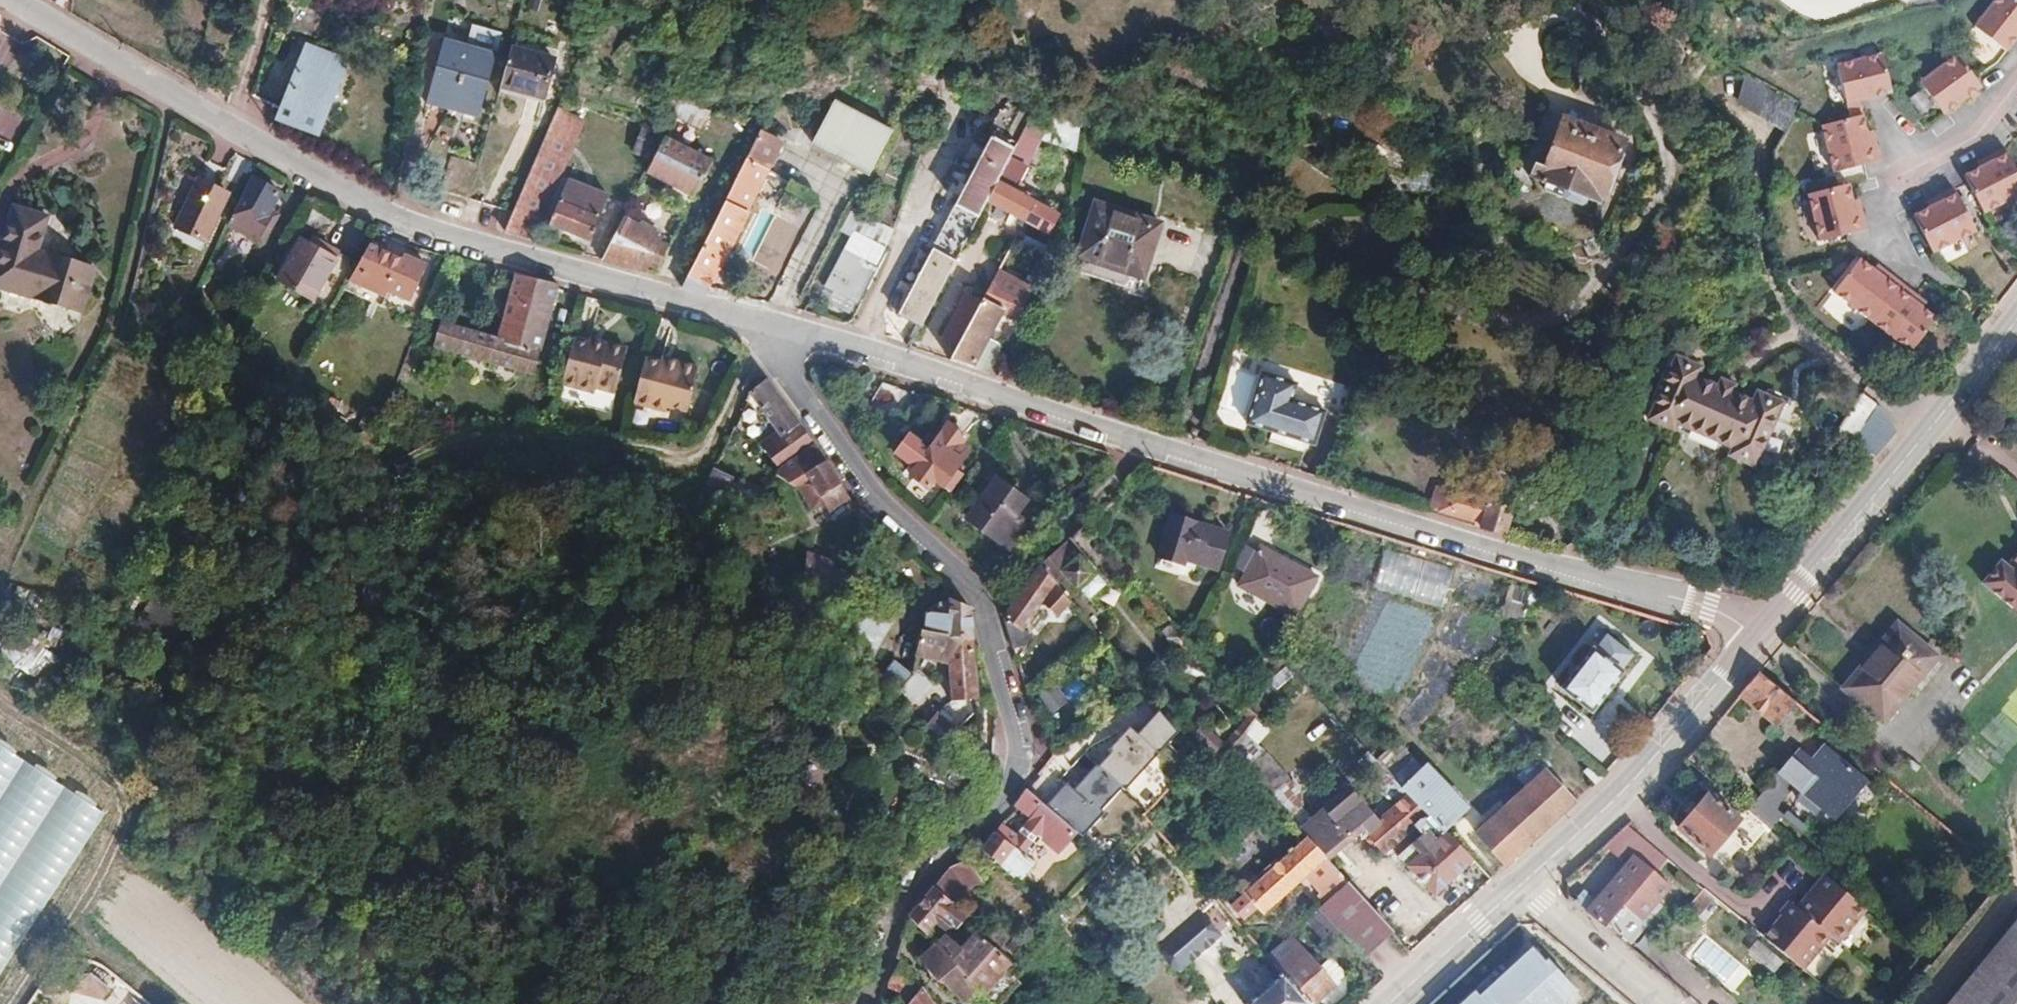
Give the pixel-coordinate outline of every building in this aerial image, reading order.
[(2010,0),(2000,0),(1975,32),(2006,56),(2016,43),(2016,6),(2010,0)] [(482,23),(476,37),(506,49),(512,35),(482,23)] [(506,49),(476,37),(454,28),(431,84),(483,107),(506,49)] [(524,40),(512,35),(506,49),(518,55),(520,51),(524,40)] [(518,55),(504,88),(544,104),(559,68),(520,51),(518,55)] [(1883,59),(1838,70),(1847,109),(1874,102),(1893,98),(1883,59)] [(1957,61),(1920,88),(1943,120),(1963,106),(1981,93),(1957,61)] [(289,66),(285,93),(277,91),(272,117),(313,125),(322,72),(289,66)] [(1735,105),(1786,127),(1799,99),(1748,76),(1735,105)] [(708,109),(688,99),(681,96),(674,110),(672,113),(699,126),(708,109)] [(1004,99),(975,156),(998,168),(1025,115),(1027,112),(1004,99)] [(835,103),(814,144),(830,153),(833,147),(856,160),(853,165),(867,173),(868,173),(889,132),(835,103)] [(1047,115),(1030,108),(1025,115),(998,168),(982,199),(1041,232),(1049,216),(1031,205),(1033,200),(1015,188),(1017,183),(1014,181),(1047,115)] [(553,109),(511,211),(503,228),(532,235),(539,218),(557,175),(581,120),(553,109)] [(1864,123),(1824,133),(1835,180),(1881,168),(1877,152),(1872,153),(1868,139),(1864,123)] [(1599,144),(1554,126),(1538,165),(1531,162),(1526,176),(1538,181),(1535,189),(1577,206),(1580,198),(1596,204),(1615,156),(1613,149),(1615,144),(1613,139),(1604,136),(1601,138),(1600,141),(1599,144)] [(759,130),(746,157),(768,169),(782,143),(759,130)] [(692,194),(709,157),(662,134),(644,171),(692,194)] [(830,153),(853,165),(856,160),(833,147),(830,153)] [(458,197),(474,160),(449,149),(433,186),(458,197)] [(1984,217),(2016,201),(2016,174),(2006,153),(1991,161),(1994,166),(1979,173),(1965,180),(1984,217)] [(998,168),(975,156),(960,184),(974,214),(982,199),(998,168)] [(704,292),(708,285),(768,169),(746,157),(682,278),(679,285),(704,292)] [(557,175),(539,218),(548,222),(566,178),(557,175)] [(226,224),(261,241),(270,221),(262,217),(266,208),(274,191),(248,177),(226,224)] [(608,195),(566,178),(548,222),(589,239),(608,195)] [(174,228),(202,240),(225,193),(196,181),(174,228)] [(0,258),(42,187),(32,182),(0,241),(0,258)] [(964,236),(974,214),(960,184),(960,183),(930,242),(947,250),(944,255),(952,259),(964,236)] [(66,201),(42,187),(0,258),(78,302),(100,262),(48,232),(66,201)] [(1837,193),(1808,200),(1819,247),(1865,236),(1861,220),(1856,221),(1852,205),(1848,190),(1837,193)] [(1927,211),(1912,218),(1932,256),(1975,234),(1953,191),(1938,199),(1941,204),(1927,211)] [(1085,203),(1067,259),(1064,269),(1114,286),(1116,281),(1131,285),(1132,280),(1151,224),(1085,203)] [(266,208),(262,217),(270,221),(274,212),(266,208)] [(657,241),(659,237),(621,215),(600,257),(643,268),(646,263),(656,268),(667,246),(657,241)] [(887,233),(858,217),(839,254),(869,270),(887,233)] [(309,243),(301,239),(281,279),(316,296),(341,248),(313,235),(309,243)] [(1023,265),(1035,271),(1041,258),(1006,240),(975,300),(952,347),(946,359),(981,370),(993,346),(980,339),(995,308),(1012,316),(1028,285),(1016,279),(1023,265)] [(401,260),(367,243),(350,272),(347,278),(383,296),(386,290),(405,299),(422,265),(403,255),(401,260)] [(928,247),(895,314),(918,326),(952,259),(944,255),(928,247)] [(851,305),(869,270),(839,254),(822,289),(829,293),(851,305)] [(1856,257),(1831,290),(1869,320),(1898,282),(1885,272),(1882,276),(1872,269),(1856,257)] [(555,283),(513,272),(499,318),(494,336),(487,360),(531,373),(554,289),(555,283)] [(1911,293),(1898,282),(1869,320),(1906,349),(1907,349),(1933,317),(1917,304),(1908,297),(1911,293)] [(817,299),(825,303),(829,293),(822,289),(817,299)] [(959,292),(935,338),(952,347),(975,300),(959,292)] [(829,293),(825,303),(846,314),(851,305),(829,293)] [(487,360),(494,336),(438,320),(431,344),(487,360)] [(582,345),(598,349),(600,342),(585,338),(582,345)] [(610,393),(622,349),(600,342),(598,349),(582,345),(568,341),(557,384),(589,393),(591,387),(610,393)] [(1701,382),(1690,377),(1694,367),(1670,356),(1641,418),(1664,430),(1668,424),(1694,436),(1701,382)] [(658,364),(673,368),(675,363),(660,358),(658,364)] [(684,413),(696,368),(675,363),(673,368),(658,364),(642,359),(630,403),(662,412),(664,407),(684,413)] [(1229,403),(1252,429),(1268,378),(1240,371),(1229,403)] [(1268,378),(1252,429),(1320,451),(1331,418),(1297,407),(1303,389),(1268,378)] [(762,379),(747,390),(776,429),(780,434),(763,447),(771,459),(776,464),(791,453),(808,441),(762,379)] [(1701,382),(1694,436),(1721,450),(1718,456),(1743,468),(1774,405),(1748,392),(1744,403),(1701,382)] [(1893,430),(1877,408),(1859,394),(1831,433),(1867,461),(1893,430)] [(873,429),(891,436),(901,411),(883,404),(873,429)] [(927,449),(951,467),(964,449),(956,443),(963,434),(947,422),(927,449)] [(759,443),(763,447),(780,434),(776,429),(759,443)] [(816,451),(808,441),(791,453),(804,474),(793,480),(808,506),(819,499),(824,508),(843,496),(816,451)] [(927,449),(908,474),(924,486),(931,477),(939,483),(947,489),(959,473),(951,467),(927,449)] [(768,480),(776,464),(771,459),(758,485),(764,488),(768,480)] [(695,498),(708,504),(723,475),(709,468),(695,498)] [(1016,496),(984,478),(959,519),(1003,545),(1014,529),(1001,521),(1016,496)] [(1472,524),(1504,534),(1511,509),(1447,489),(1445,495),(1439,493),(1434,506),(1474,519),(1472,524)] [(1182,556),(1215,566),(1226,530),(1169,513),(1156,556),(1180,563),(1182,556)] [(2008,527),(2016,534),(1991,565),(1985,560),(1966,582),(2014,621),(2016,621),(2016,516),(2008,527)] [(1093,572),(1066,542),(1037,569),(1069,605),(1092,632),(1102,623),(1074,590),(1093,572)] [(1235,577),(1287,613),(1314,574),(1286,555),(1281,561),(1257,544),(1235,577)] [(830,559),(803,548),(795,571),(794,573),(841,592),(849,578),(826,569),(830,559)] [(1450,569),(1384,548),(1372,586),(1438,606),(1450,569)] [(1037,569),(1000,616),(1009,651),(1021,648),(1028,639),(1021,633),(1042,607),(1058,619),(1069,605),(1037,569)] [(1529,590),(1512,585),(1503,614),(1520,619),(1529,590)] [(938,614),(927,614),(926,632),(969,638),(967,608),(948,598),(937,605),(938,614)] [(1144,610),(1166,636),(1175,628),(1152,602),(1144,610)] [(858,611),(854,638),(878,647),(887,623),(858,611)] [(1936,653),(1896,621),(1843,687),(1884,719),(1913,682),(1921,687),(1942,660),(1935,654),(1936,653)] [(973,699),(969,638),(926,632),(922,632),(915,661),(936,659),(940,689),(948,688),(949,702),(973,699)] [(45,673),(52,652),(10,637),(2,658),(45,673)] [(872,664),(878,647),(854,638),(852,654),(853,657),(872,664)] [(1589,642),(1550,689),(1577,714),(1617,667),(1589,642)] [(910,680),(911,677),(894,665),(877,685),(893,700),(910,680)] [(1782,729),(1801,705),(1758,670),(1738,694),(1782,729)] [(1063,701),(1047,681),(1032,694),(1048,714),(1063,701)] [(1253,717),(1263,704),(1247,687),(1237,698),(1253,717)] [(1611,695),(1593,729),(1614,740),(1632,707),(1611,695)] [(934,719),(925,728),(893,700),(880,715),(951,743),(954,740),(955,740),(934,719)] [(1045,803),(1073,830),(1078,834),(1097,814),(1095,809),(1112,790),(1116,793),(1168,734),(1153,708),(1130,733),(1123,726),(1102,748),(1107,753),(1069,793),(1061,786),(1045,803)] [(1234,761),(1255,742),(1266,731),(1253,717),(1224,749),(1234,761)] [(1220,742),(1201,723),(1189,735),(1208,754),(1220,742)] [(1278,773),(1280,771),(1255,742),(1234,761),(1281,812),(1293,801),(1292,788),(1278,773)] [(1768,824),(1770,826),(1788,803),(1782,797),(1796,780),(1806,788),(1801,795),(1817,808),(1823,801),(1838,813),(1868,776),(1824,742),(1813,755),(1799,745),(1748,808),(1768,824)] [(1379,756),(1390,778),(1413,767),(1402,745),(1379,756)] [(0,747),(0,806),(27,762),(0,747)] [(27,762),(0,806),(0,898),(68,792),(27,762)] [(1593,762),(1589,765),(1601,775),(1603,772),(1593,762)] [(1463,806),(1423,763),(1398,785),(1404,790),(1439,828),(1463,806)] [(1591,784),(1601,775),(1589,765),(1581,772),(1591,784)] [(1501,866),(1567,806),(1538,775),(1472,835),(1501,866)] [(1300,833),(1321,857),(1326,853),(1351,831),(1356,836),(1363,831),(1367,835),(1364,838),(1370,845),(1373,842),(1380,850),(1409,824),(1417,833),(1393,855),(1429,895),(1469,859),(1439,828),(1404,790),(1389,804),(1373,817),(1364,806),(1345,785),(1306,816),(1296,805),(1284,816),(1300,833)] [(1045,803),(1022,788),(1010,806),(1025,819),(1022,823),(1027,827),(1019,836),(999,823),(980,853),(1017,883),(1035,861),(1025,853),(1039,837),(1055,851),(1073,830),(1045,803)] [(68,792),(0,898),(0,985),(108,818),(68,792)] [(1730,831),(1750,845),(1768,824),(1748,808),(1742,816),(1710,792),(1681,828),(1713,852),(1730,831)] [(1379,793),(1364,806),(1373,817),(1389,804),(1379,793)] [(1603,844),(1627,862),(1592,905),(1578,894),(1571,904),(1584,914),(1601,927),(1610,935),(1614,938),(1633,914),(1649,927),(1678,890),(1661,877),(1672,863),(1644,840),(1625,825),(1603,844)] [(1321,857),(1300,833),(1225,900),(1238,914),(1251,903),(1260,912),(1304,874),(1317,907),(1304,918),(1321,938),(1334,927),(1361,956),(1388,931),(1344,882),(1321,857)] [(1837,934),(1844,940),(1870,906),(1828,872),(1801,905),(1794,900),(1785,912),(1788,916),(1770,939),(1809,970),(1837,934)] [(942,876),(932,887),(949,903),(959,892),(942,876)] [(908,916),(924,931),(949,903),(932,887),(908,916)] [(1160,939),(1180,963),(1232,919),(1211,895),(1160,939)] [(1879,913),(1870,906),(1844,940),(1848,943),(1852,947),(1879,913)] [(1879,913),(1852,947),(1855,949),(1882,915),(1879,913)] [(1945,1003),(2016,1003),(2016,916),(1945,1003)] [(1503,953),(1517,940),(1508,931),(1494,943),(1503,953)] [(1844,940),(1837,934),(1809,970),(1820,978),(1848,943),(1844,940)] [(1707,935),(1690,956),(1732,992),(1750,972),(1707,935)] [(988,1003),(997,1003),(1014,986),(1002,970),(1007,966),(989,950),(981,960),(963,943),(947,961),(932,947),(912,970),(936,993),(940,988),(957,1003),(958,1003),(972,990),(988,1003)] [(1278,972),(1306,1003),(1328,985),(1301,953),(1298,956),(1294,951),(1274,967),(1278,972)] [(1314,967),(1328,985),(1340,975),(1325,957),(1314,967)] [(886,985),(897,989),(905,971),(897,959),(886,985)] [(897,989),(909,995),(905,1002),(906,1003),(929,1003),(905,971),(897,989)] [(1244,1003),(1306,1003),(1278,972),(1243,1003),(1244,1003)] [(105,1003),(111,996),(92,981),(68,977),(67,988),(105,1003)] [(1509,980),(1483,1003),(1530,1003),(1509,980)]
